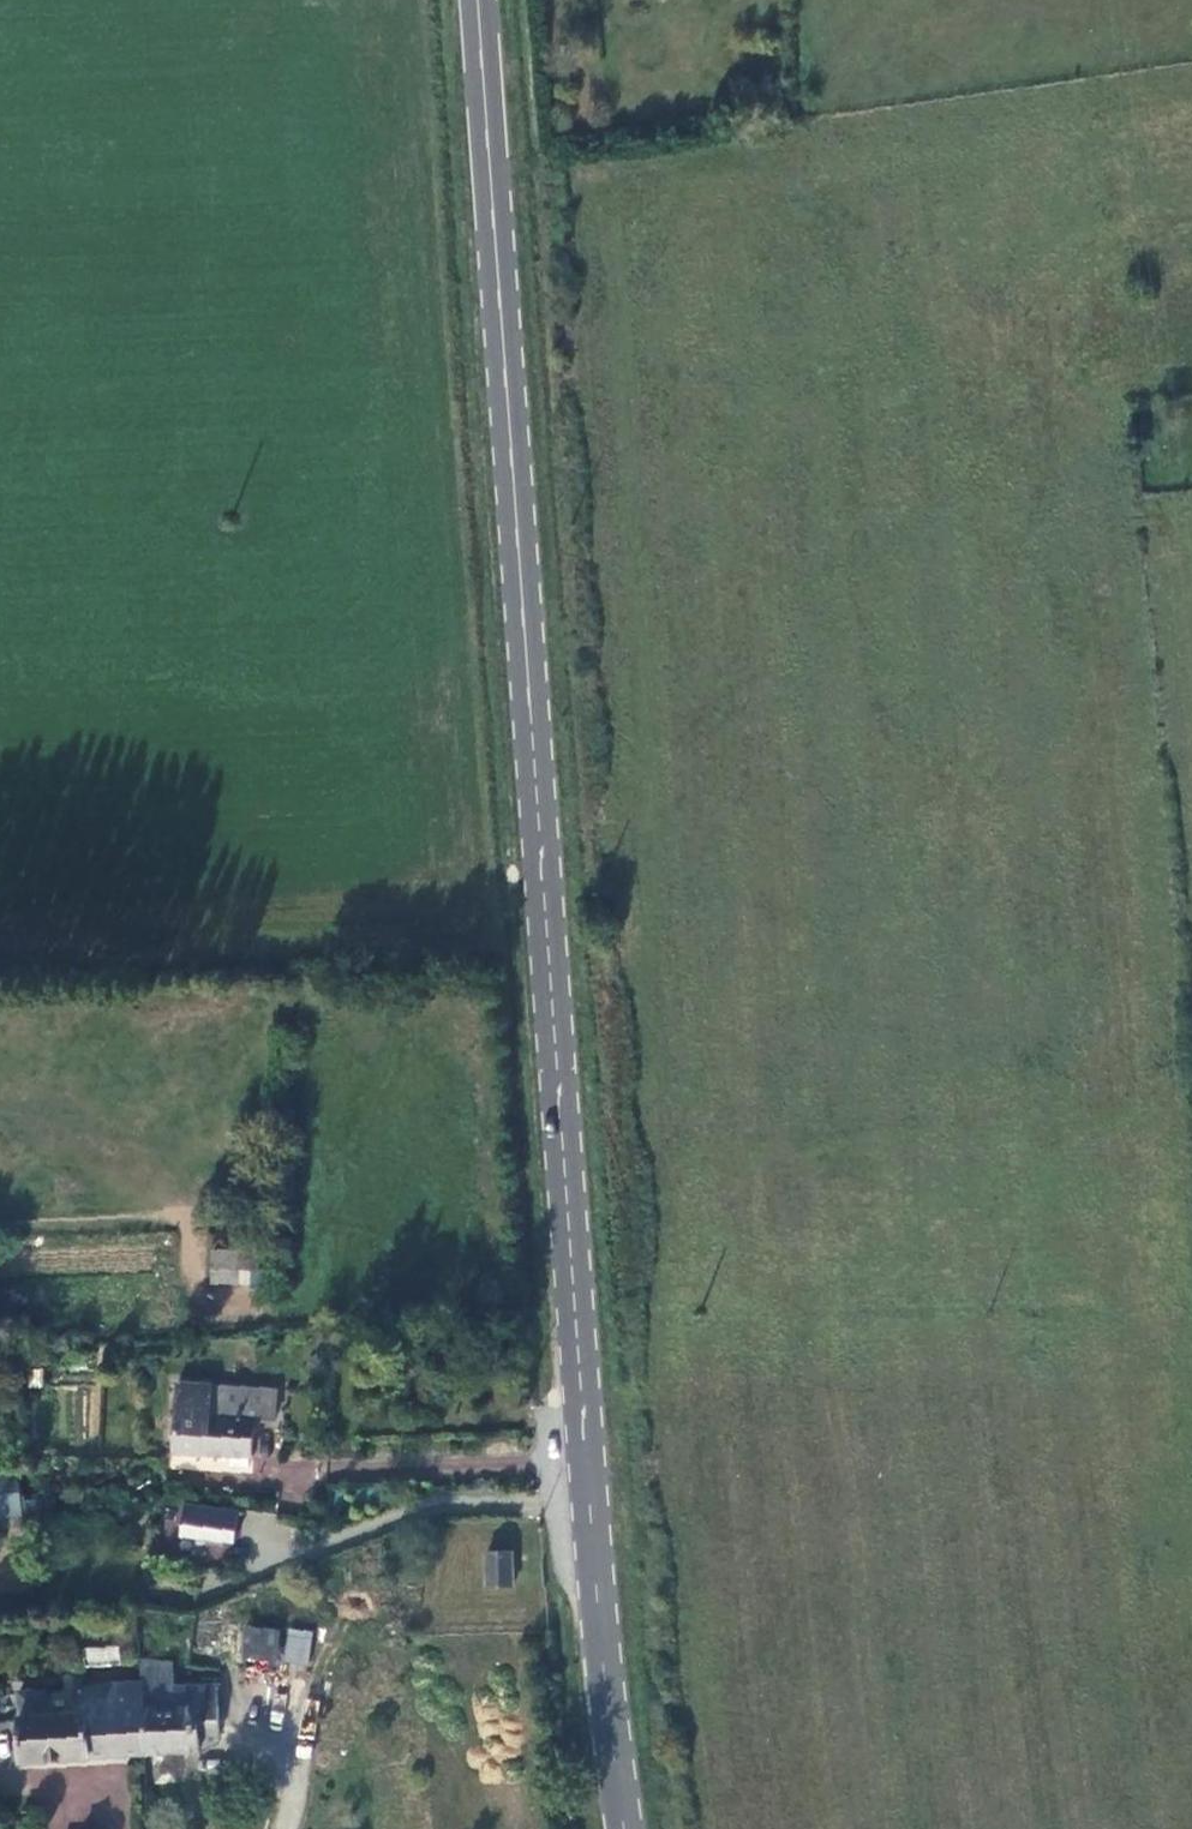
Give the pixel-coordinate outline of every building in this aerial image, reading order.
[(252,1285),(254,1250),(209,1249),(207,1283),(252,1285)] [(279,1385),(180,1377),(175,1449),(237,1454),(236,1464),(255,1466),(259,1417),(276,1418),(279,1385)] [(33,1519),(32,1495),(31,1476),(0,1481),(0,1523),(33,1519)] [(60,1492),(32,1495),(33,1519),(63,1515),(60,1492)] [(244,1507),(191,1502),(186,1531),(238,1537),(244,1507)] [(490,1551),(490,1591),(514,1590),(513,1551),(490,1551)] [(284,1626),(284,1628),(243,1624),(240,1657),(309,1665),(313,1629),(284,1626)] [(105,1661),(107,1683),(133,1682),(131,1658),(105,1661)] [(200,1732),(216,1731),(212,1681),(170,1684),(169,1660),(143,1661),(144,1680),(145,1708),(146,1753),(201,1749),(200,1732)] [(85,1679),(77,1680),(79,1714),(88,1714),(92,1758),(146,1753),(145,1708),(144,1680),(133,1682),(107,1683),(86,1685),(85,1679)] [(25,1763),(92,1758),(88,1714),(79,1714),(21,1719),(25,1763)]
